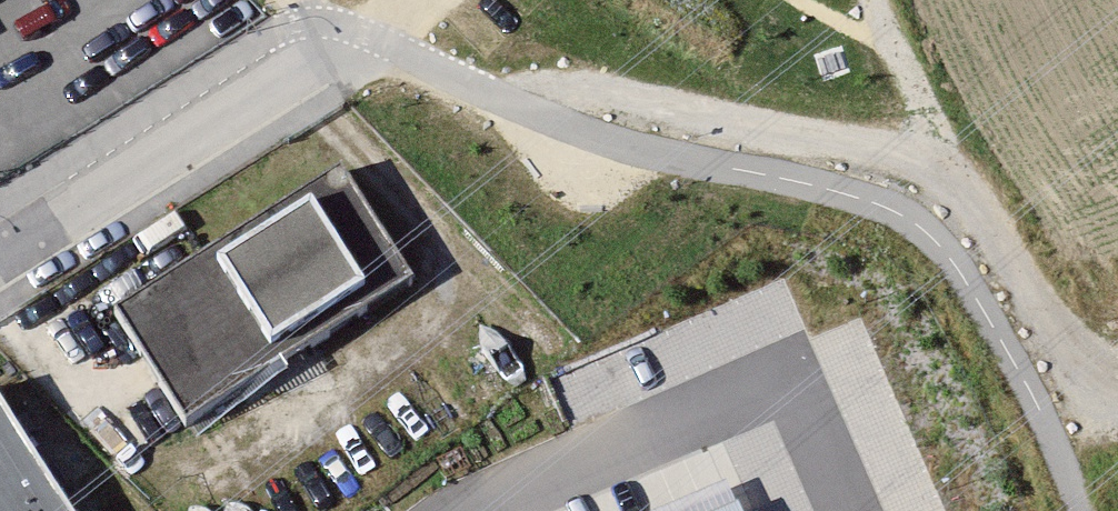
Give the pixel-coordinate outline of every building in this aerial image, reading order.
[(344,172),(298,200),(367,311),(413,284),(344,172)] [(188,423),(367,311),(298,200),(119,312),(188,423)] [(0,411),(0,510),(64,510),(0,411)] [(745,500),(715,510),(749,510),(745,500)]
